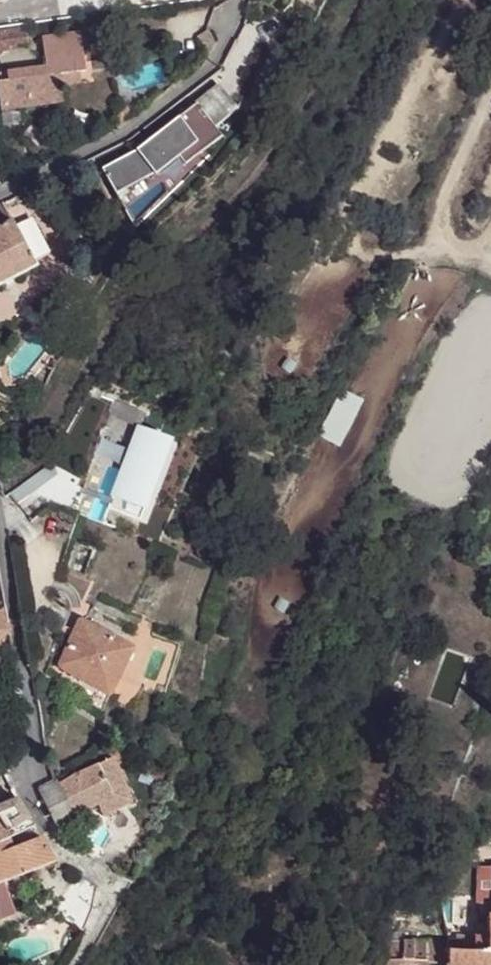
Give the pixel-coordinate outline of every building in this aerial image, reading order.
[(80,74),(89,74),(84,34),(45,39),(49,68),(4,74),(5,83),(0,84),(0,107),(9,105),(7,96),(23,94),(25,111),(66,105),(64,88),(63,77),(80,74)] [(81,85),(80,74),(63,77),(64,88),(81,85)] [(197,104),(216,128),(232,115),(214,91),(197,104)] [(25,111),(23,94),(7,96),(9,105),(0,107),(0,114),(25,111)] [(137,151),(103,168),(125,210),(128,208),(136,223),(169,192),(156,176),(178,158),(185,166),(204,151),(222,137),(216,128),(197,104),(137,151)] [(156,176),(169,192),(207,154),(204,151),(185,166),(178,158),(156,176)] [(0,205),(0,229),(13,222),(3,203),(0,205)] [(13,222),(0,229),(0,285),(35,266),(13,222)] [(337,446),(361,401),(340,390),(317,435),(337,446)] [(178,435),(148,423),(116,503),(148,516),(160,486),(158,485),(178,435)] [(106,621),(111,611),(95,603),(90,613),(106,621)] [(6,605),(0,611),(0,619),(10,632),(8,618),(6,605)] [(112,694),(136,647),(82,618),(58,666),(112,694)] [(10,632),(0,619),(0,641),(10,632)] [(121,678),(110,697),(129,707),(140,688),(121,678)] [(78,775),(92,806),(101,801),(107,814),(135,801),(132,795),(117,762),(114,757),(78,775)] [(117,762),(132,795),(144,790),(129,757),(117,762)] [(76,813),(92,806),(78,775),(63,782),(61,780),(59,781),(45,789),(60,820),(66,830),(80,823),(76,813)] [(17,799),(0,807),(0,827),(7,839),(34,826),(17,799)] [(41,837),(12,851),(0,855),(0,918),(12,912),(3,883),(55,864),(41,837)] [(96,887),(70,870),(56,906),(56,907),(57,907),(59,909),(59,913),(82,932),(90,918),(96,887)] [(55,917),(59,914),(59,913),(59,909),(57,907),(56,907),(53,906),(49,908),(48,912),(50,916),(52,916),(55,917)] [(488,915),(487,946),(451,944),(450,964),(472,964),(490,964),(490,915),(488,915)] [(392,939),(391,959),(385,959),(385,964),(413,964),(413,959),(429,959),(430,939),(392,939)]
